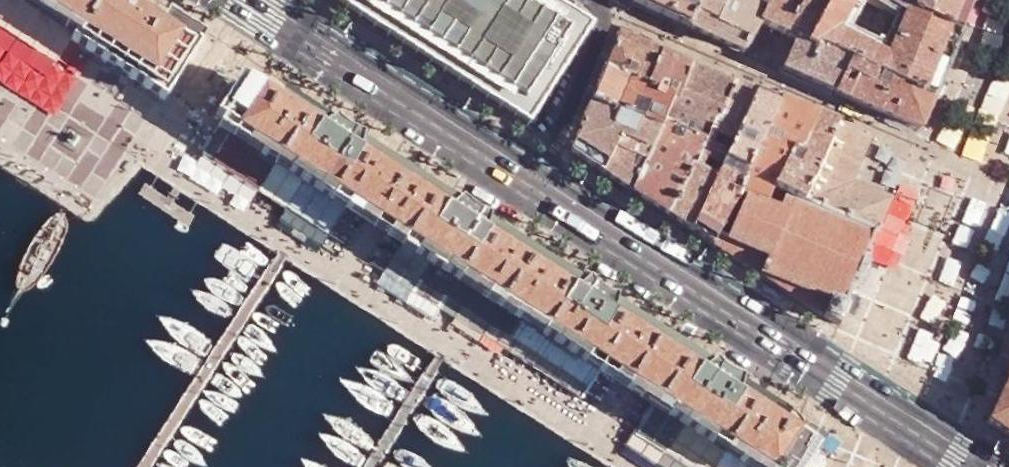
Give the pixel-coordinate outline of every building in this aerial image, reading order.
[(101,0),(29,0),(79,33),(101,0)] [(79,33),(73,42),(115,70),(164,103),(199,50),(208,38),(168,12),(160,24),(146,15),(124,0),(101,0),(79,33)] [(550,0),(332,0),(529,126),(542,106),(593,28),(550,0)] [(687,28),(699,3),(694,0),(632,0),(631,2),(687,28)] [(756,23),(763,7),(750,0),(724,0),(718,12),(699,3),(687,28),(743,53),(756,23)] [(724,0),(694,0),(699,3),(718,12),(724,0)] [(763,7),(756,23),(784,35),(796,9),(801,0),(767,0),(763,7)] [(833,92),(848,59),(815,43),(813,48),(803,43),(824,0),(801,0),(796,9),(784,35),(795,40),(783,71),(833,92)] [(958,35),(912,9),(915,3),(910,0),(824,0),(803,43),(813,48),(815,43),(848,59),(932,99),(941,78),(958,35)] [(973,3),(969,0),(910,0),(915,3),(912,9),(958,35),(962,27),(973,3)] [(645,90),(659,56),(618,38),(608,64),(604,71),(645,90)] [(672,103),(688,69),(659,56),(645,90),(672,103)] [(923,122),(932,99),(848,59),(833,92),(874,110),(919,130),(923,122)] [(219,127),(371,224),(626,386),(725,448),(744,461),(754,466),(779,466),(785,458),(788,456),(803,429),(804,424),(803,419),(801,415),(782,401),(774,396),(764,388),(746,375),(745,383),(710,361),(716,356),(664,324),(619,296),(619,303),(583,280),(589,274),(492,214),(491,222),(456,198),(462,193),(411,162),(367,135),(366,141),(328,117),(332,114),(255,68),(248,68),(246,69),(215,117),(222,122),(219,127)] [(666,116),(706,135),(712,121),(718,123),(733,88),(688,69),(672,103),(666,116)] [(658,132),(666,116),(672,103),(645,90),(604,71),(594,97),(591,104),(658,132)] [(689,229),(691,231),(721,165),(752,95),(733,88),(718,123),(712,121),(706,135),(670,217),(689,229)] [(721,165),(742,174),(776,104),(752,95),(721,165)] [(649,152),(658,132),(591,104),(570,153),(598,171),(603,174),(617,136),(649,152)] [(737,192),(743,195),(766,206),(788,156),(796,159),(812,117),(776,104),(742,174),(746,175),(737,192)] [(332,114),(328,117),(366,141),(367,135),(367,126),(362,125),(357,123),(353,121),(349,119),(346,117),(344,115),(342,113),(340,110),(332,114)] [(645,201),(670,217),(706,135),(666,116),(658,132),(649,152),(630,192),(645,201)] [(804,199),(838,127),(812,117),(796,159),(788,156),(766,206),(795,219),(804,199)] [(832,189),(857,134),(838,127),(804,199),(853,223),(862,202),(832,189)] [(883,211),(886,213),(892,200),(850,182),(868,138),(857,134),(832,189),(862,202),(864,202),(863,205),(882,213),(883,211)] [(624,188),(630,192),(649,152),(617,136),(603,174),(624,188)] [(712,244),(714,245),(737,192),(746,175),(742,174),(721,165),(691,231),(712,244)] [(462,193),(456,198),(491,222),(492,214),(493,208),(488,206),(483,204),(479,201),(475,199),(471,196),(469,193),(466,190),(462,193)] [(878,229),(886,213),(883,211),(882,213),(863,205),(864,202),(862,202),(853,223),(804,199),(795,219),(766,206),(743,195),(719,248),(819,312),(838,325),(841,318),(843,313),(847,313),(847,304),(846,303),(852,288),(854,288),(856,286),(858,283),(859,283),(864,277),(866,273),(869,253),(870,252),(867,251),(873,236),(875,238),(880,233),(878,229)] [(589,274),(583,280),(619,303),(619,296),(620,289),(615,288),(610,286),(606,283),(604,282),(601,280),(599,279),(597,276),(595,274),(594,271),(589,274)] [(716,356),(710,361),(745,383),(746,375),(746,369),(743,369),(737,366),(733,364),(728,362),(724,359),(722,357),(720,353),(716,356)] [(987,421),(1001,431),(999,434),(1008,441),(1008,373),(987,421)] [(680,444),(685,434),(672,428),(662,448),(685,460),(690,449),(680,444)]
